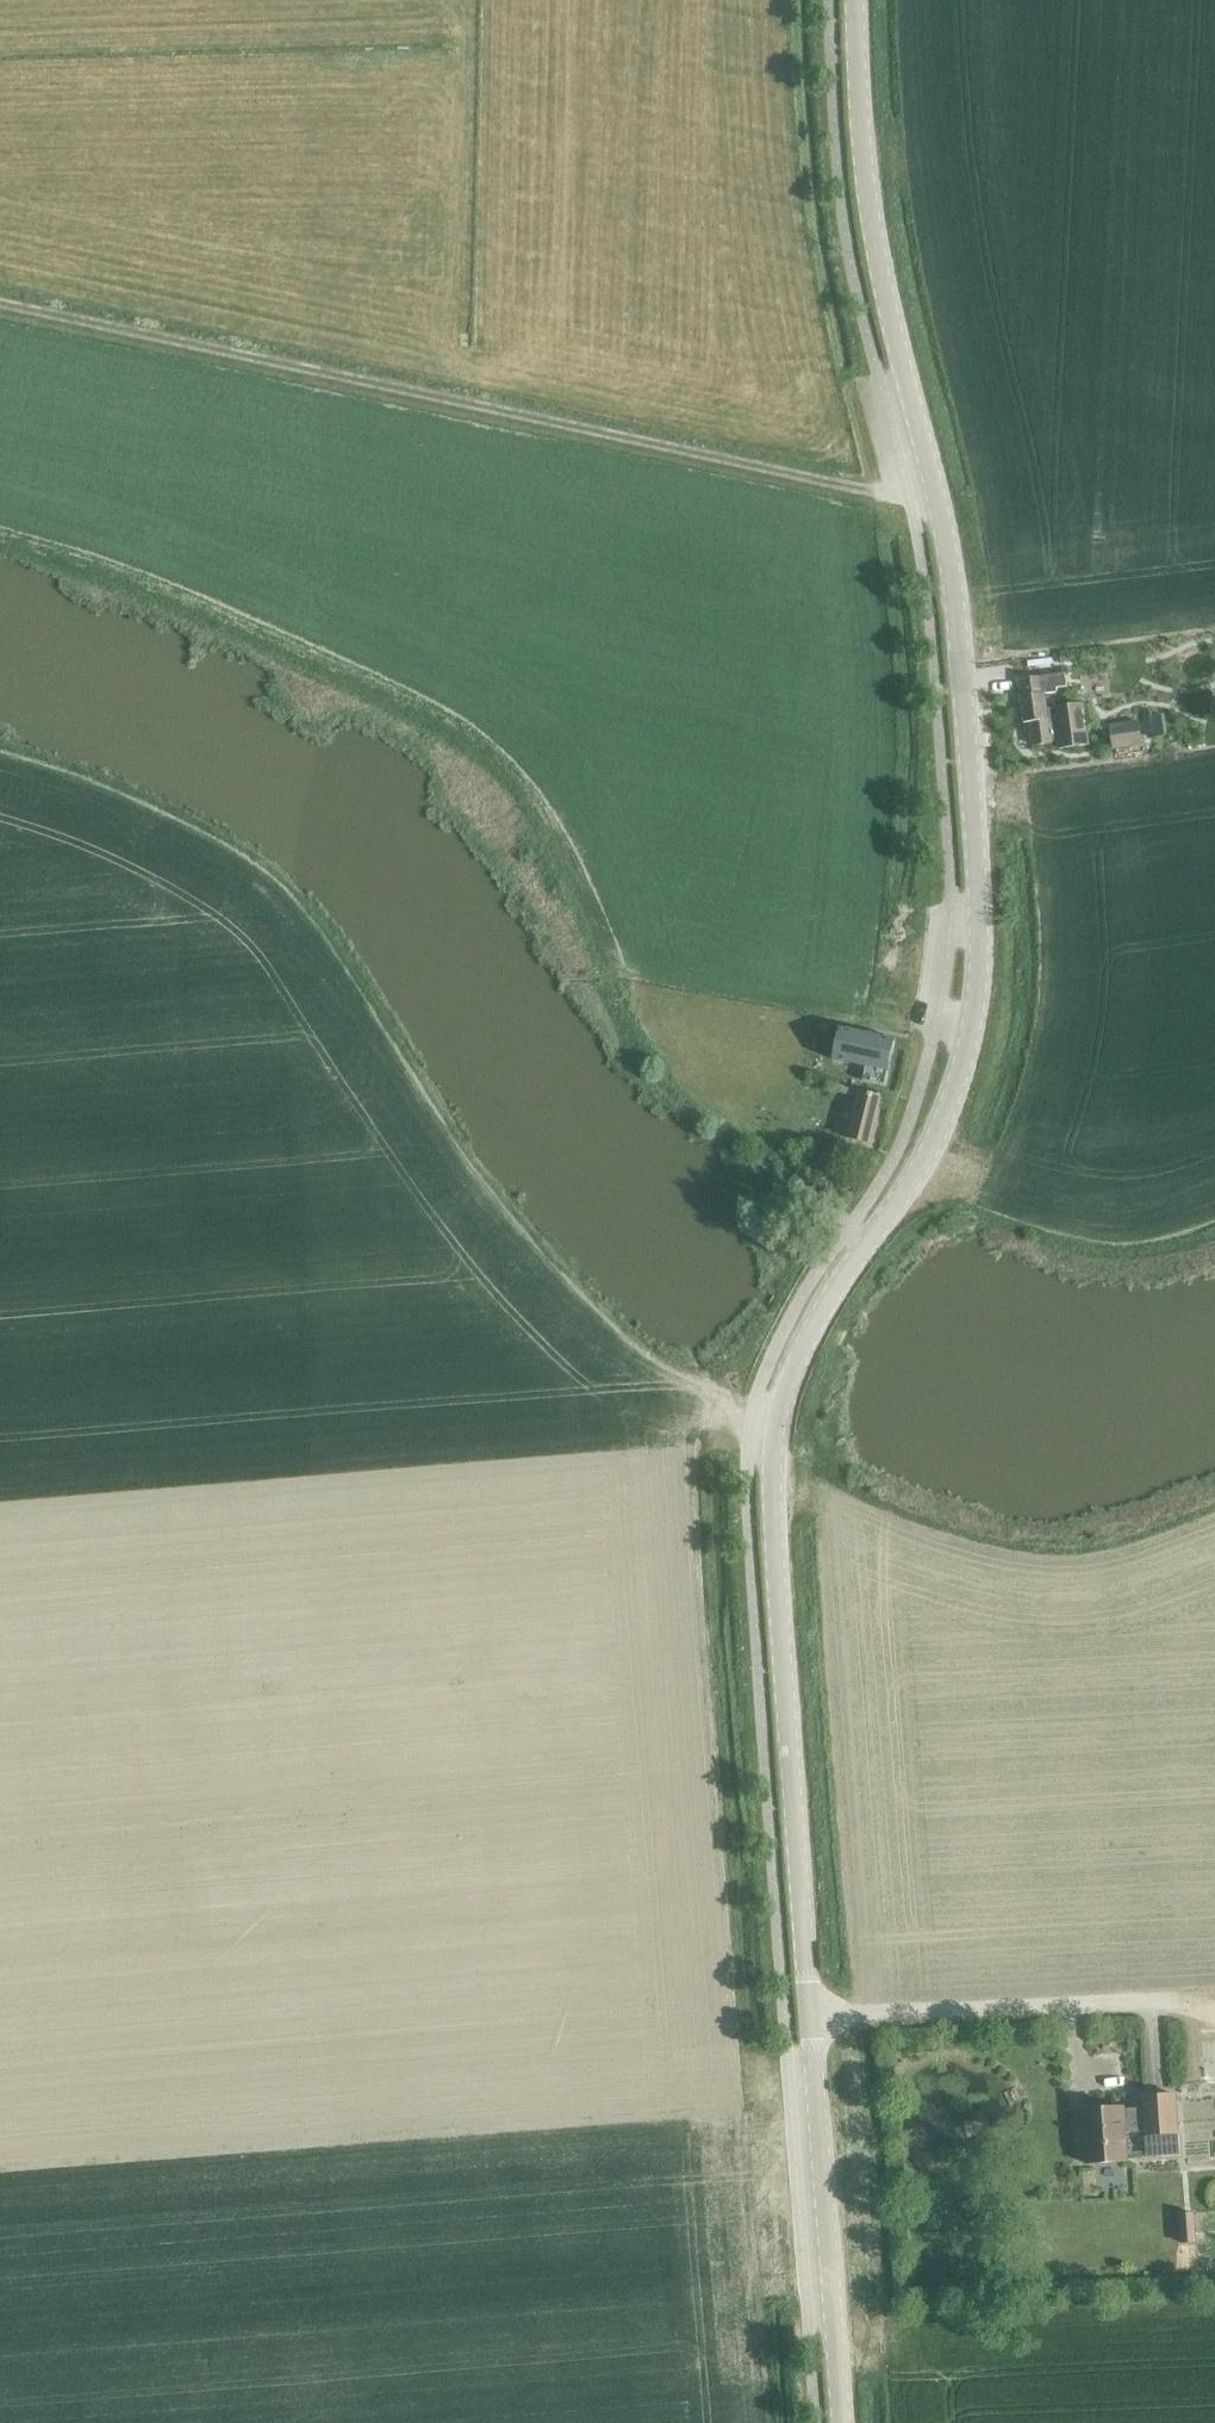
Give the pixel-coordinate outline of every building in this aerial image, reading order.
[(1063,674),(1048,675),(1018,679),(1023,724),(1029,723),(1032,746),(1050,744),(1050,742),(1058,741),(1059,749),(1087,746),(1082,705),(1054,709),(1054,710),(1046,711),(1044,694),(1056,693),(1055,688),(1065,687),(1063,674)] [(1150,717),(1153,739),(1165,737),(1161,715),(1150,717)] [(1112,751),(1140,747),(1137,723),(1109,727),(1112,751)] [(885,1086),(895,1040),(839,1027),(832,1060),(865,1067),(862,1081),(885,1086)] [(831,1083),(829,1089),(858,1096),(847,1138),(870,1145),(883,1096),(831,1083)] [(1124,2108),(1081,2111),(1083,2130),(1085,2130),(1086,2143),(1084,2143),(1085,2164),(1128,2161),(1126,2134),(1144,2132),(1144,2136),(1154,2135),(1156,2157),(1179,2155),(1178,2133),(1175,2095),(1142,2098),(1142,2109),(1124,2110),(1124,2108)] [(1192,2214),(1179,2215),(1181,2243),(1194,2242),(1192,2214)]
